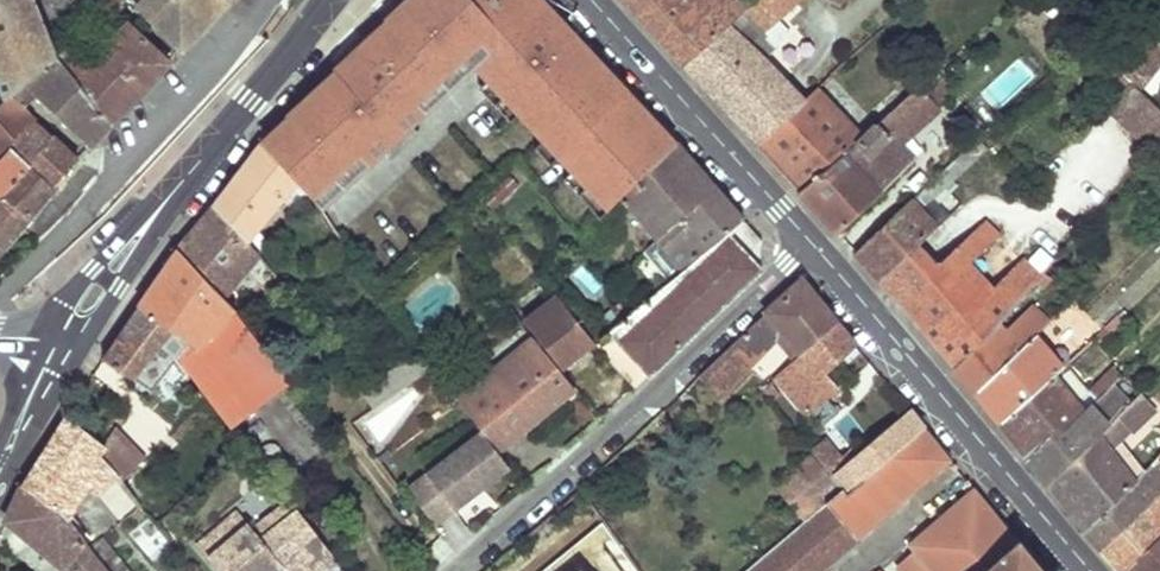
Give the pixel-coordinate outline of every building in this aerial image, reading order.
[(1,104),(9,97),(55,56),(33,0),(0,0),(0,102),(1,104)] [(181,51),(207,23),(229,0),(123,0),(148,26),(153,22),(181,51)] [(263,144),(308,196),(320,211),(475,68),(610,212),(621,199),(676,146),(540,0),(409,0),(263,144)] [(645,24),(682,65),(752,0),(623,0),(645,24)] [(682,65),(718,102),(726,111),(756,144),(803,101),(762,58),(788,32),(777,17),(796,0),(752,0),(682,65)] [(125,22),(100,49),(143,90),(156,77),(169,63),(125,22)] [(1138,91),(1159,63),(1159,45),(1146,34),(1117,71),(1128,82),(1138,91)] [(73,77),(110,125),(127,106),(143,90),(100,49),(89,61),(72,45),(55,56),(73,77)] [(55,56),(9,97),(25,108),(38,96),(89,145),(100,134),(110,125),(73,77),(55,56)] [(831,76),(816,90),(827,101),(842,87),(831,76)] [(1102,106),(1146,150),(1159,135),(1159,111),(1138,91),(1128,82),(1102,106)] [(918,86),(885,115),(907,137),(938,108),(918,86)] [(803,101),(756,144),(762,150),(778,167),(800,190),(873,126),(857,107),(841,116),(827,101),(816,90),(803,101)] [(11,147),(8,144),(35,118),(25,108),(9,97),(1,104),(0,105),(0,159),(11,147)] [(815,212),(836,234),(861,210),(896,177),(910,163),(911,160),(920,151),(907,137),(885,115),(873,126),(800,190),(797,192),(815,212)] [(11,147),(53,188),(65,172),(76,159),(52,135),(35,118),(8,144),(11,147)] [(1091,142),(1049,193),(1086,223),(1142,154),(1118,134),(1103,152),(1091,142)] [(915,195),(923,203),(986,147),(975,137),(915,195)] [(308,196),(263,144),(238,176),(213,209),(258,254),(308,196)] [(674,207),(704,178),(690,161),(676,146),(621,199),(622,200),(610,212),(617,220),(629,210),(659,241),(683,221),(674,207)] [(29,219),(40,204),(53,188),(11,147),(0,159),(0,197),(29,219)] [(481,200),(494,212),(518,186),(506,174),(481,200)] [(684,271),(743,223),(723,201),(704,178),(674,207),(683,221),(659,241),(684,271)] [(29,219),(0,197),(0,252),(10,242),(29,219)] [(912,200),(853,254),(870,272),(878,281),(917,244),(935,227),(912,200)] [(258,254),(213,209),(197,228),(177,251),(222,298),(258,254)] [(936,264),(896,300),(923,332),(953,368),(995,321),(1035,274),(1021,259),(986,293),(963,267),(996,235),(983,222),(936,264)] [(752,234),(743,223),(684,271),(674,280),(605,337),(595,346),(633,387),(636,389),(698,327),(694,323),(706,313),(709,317),(762,269),(760,244),(752,234)] [(684,271),(659,241),(649,250),(674,280),(684,271)] [(917,244),(878,281),(896,300),(936,264),(917,244)] [(222,298),(177,251),(160,276),(139,306),(184,341),(175,352),(179,359),(192,376),(231,428),(291,385),(235,311),(222,298)] [(763,314),(699,376),(720,396),(780,333),(799,356),(835,324),(800,280),(762,313),(763,314)] [(588,348),(577,334),(582,330),(583,329),(557,297),(556,298),(523,324),(559,368),(561,370),(588,348)] [(184,341),(139,306),(119,337),(103,360),(157,397),(161,390),(155,384),(173,363),(175,364),(179,359),(175,352),(184,341)] [(1009,336),(995,321),(953,368),(962,379),(972,392),(1034,334),(1046,323),(1039,313),(1028,323),(1023,323),(1009,336)] [(799,356),(774,378),(806,417),(839,390),(826,373),(854,347),(845,337),(835,324),(799,356)] [(594,344),(583,329),(582,330),(577,334),(588,348),(593,344),(594,344)] [(1050,377),(1061,367),(1034,334),(972,392),(971,393),(985,410),(999,426),(1000,424),(1050,377)] [(534,339),(457,398),(481,430),(497,451),(576,391),(534,339)] [(434,368),(421,352),(401,364),(415,381),(434,368)] [(157,397),(168,405),(192,376),(179,359),(175,364),(173,363),(155,384),(161,390),(157,397)] [(373,410),(415,381),(401,364),(359,391),(373,410)] [(1112,365),(1096,380),(1102,389),(1105,386),(1118,373),(1112,365)] [(1061,431),(1080,412),(1050,377),(1000,424),(1010,438),(1025,458),(1056,427),(1061,431)] [(1096,380),(1085,392),(1091,400),(1102,389),(1096,380)] [(1099,432),(1126,407),(1105,386),(1102,389),(1091,400),(1080,412),(1061,431),(1056,427),(1025,458),(1024,459),(1036,473),(1045,485),(1047,483),(1099,432)] [(1065,508),(1082,530),(1135,481),(1111,450),(1155,410),(1141,392),(1126,407),(1099,432),(1047,483),(1065,508)] [(845,495),(923,430),(928,426),(914,410),(831,479),(840,490),(845,495)] [(867,437),(850,413),(838,422),(855,446),(867,437)] [(119,476),(102,455),(107,449),(103,445),(66,416),(48,447),(22,488),(57,513),(77,484),(80,480),(91,486),(97,493),(119,476)] [(147,460),(117,429),(103,445),(107,449),(102,455),(119,476),(123,481),(147,460)] [(483,489),(510,468),(497,451),(481,430),(406,487),(435,525),(477,493),(475,489),(481,485),(483,489)] [(857,541),(949,461),(923,430),(845,495),(840,490),(825,504),(853,535),(857,541)] [(828,477),(843,465),(824,440),(809,451),(813,456),(828,477)] [(828,477),(813,456),(797,469),(810,485),(824,502),(825,504),(840,490),(831,479),(828,477)] [(1082,530),(1092,541),(1101,551),(1159,492),(1159,468),(1153,462),(1135,481),(1082,530)] [(271,486),(260,474),(250,482),(260,495),(271,486)] [(64,520),(91,486),(80,480),(77,484),(57,513),(64,520)] [(266,502),(281,490),(275,483),(271,486),(260,495),(266,502)] [(810,485),(790,502),(804,520),(824,502),(810,485)] [(22,488),(7,521),(26,536),(42,550),(48,555),(64,568),(67,570),(111,570),(90,546),(82,538),(64,520),(57,513),(22,488)] [(1022,549),(973,490),(907,545),(911,550),(893,565),(898,570),(1041,570),(1022,549)] [(1101,551),(1110,562),(1117,570),(1122,570),(1159,535),(1159,492),(1101,551)] [(290,500),(253,530),(238,511),(196,544),(218,570),(273,570),(281,565),(287,570),(322,570),(337,559),(290,500)] [(853,535),(825,504),(824,502),(804,520),(742,570),(809,570),(853,535)] [(1122,570),(1159,570),(1159,535),(1122,570)] [(90,546),(111,570),(129,570),(103,538),(90,546)]
